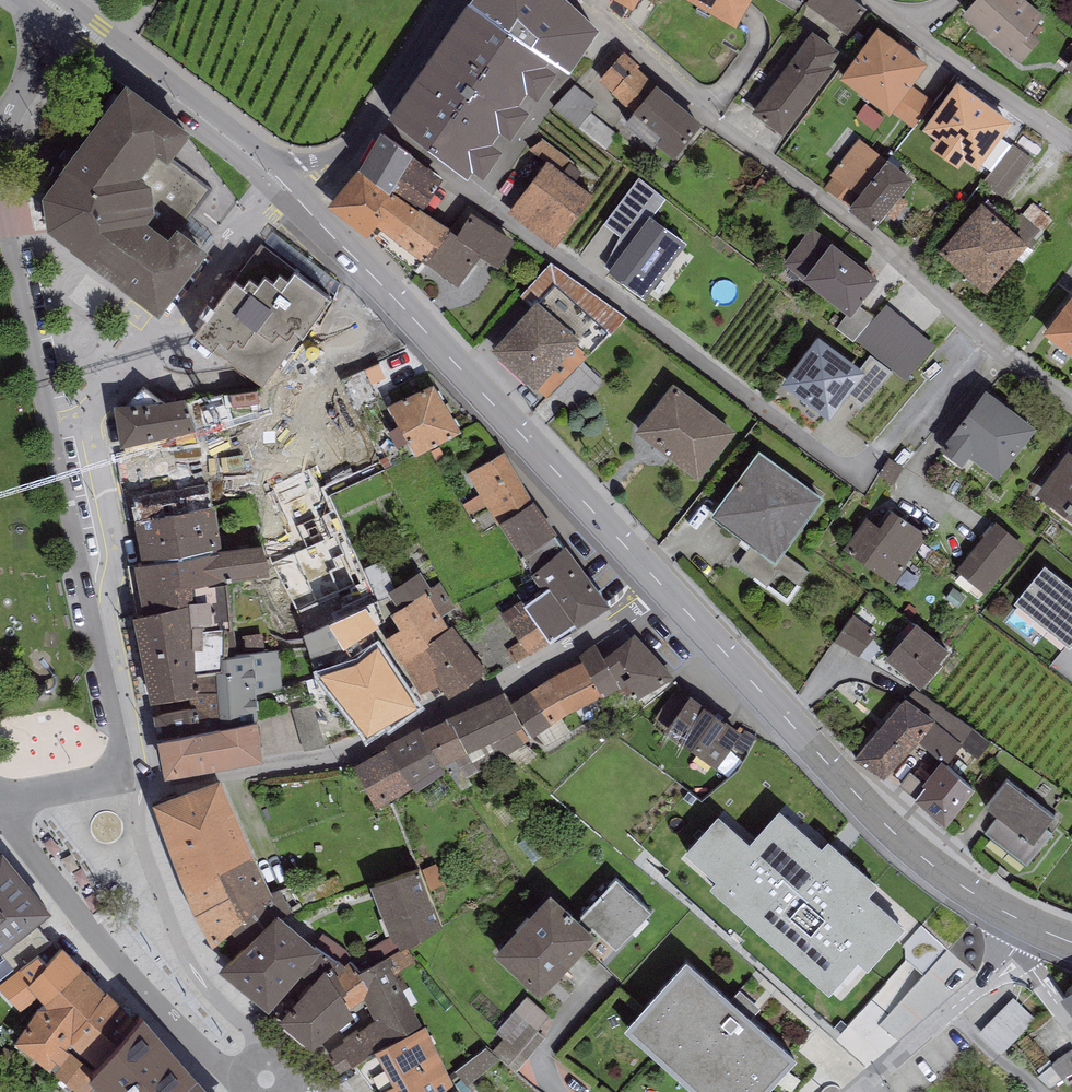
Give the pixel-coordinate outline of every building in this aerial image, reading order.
[(467,14),(560,78),(568,83),(598,38),(558,0),(477,0),(467,14)] [(633,17),(643,0),(603,0),(633,17)] [(736,33),(754,0),(677,0),(736,33)] [(852,0),(809,0),(805,5),(856,42),(874,16),(852,0)] [(963,21),(1020,68),(1039,45),(1030,37),(1044,21),(1019,0),(981,0),(963,21)] [(560,78),(467,14),(386,130),(468,187),(473,181),(483,188),(560,78)] [(928,70),(877,33),(840,84),(890,121),(895,115),(913,90),(928,70)] [(812,36),(753,117),(783,140),(833,72),(829,69),(839,56),(812,36)] [(611,96),(633,117),(657,91),(658,90),(638,72),(640,69),(624,55),(599,82),(612,95),(611,96)] [(575,86),(554,107),(577,128),(591,114),(597,106),(575,86)] [(1010,127),(958,89),(925,134),(938,144),(932,153),(956,171),(962,162),(976,172),(1010,127)] [(932,103),(913,90),(895,115),(914,128),(932,103)] [(702,132),(657,91),(633,117),(624,128),(652,153),(656,149),(673,164),(702,132)] [(191,144),(124,96),(42,206),(44,218),(48,243),(159,327),(208,263),(199,256),(238,204),(191,144)] [(620,136),(591,114),(577,128),(607,151),(620,136)] [(888,165),(858,141),(829,177),(832,179),(825,189),(852,210),(888,165)] [(381,142),(357,177),(389,201),(391,197),(413,164),(381,142)] [(1012,145),(985,181),(1005,196),(1032,160),(1012,145)] [(416,162),(413,164),(391,197),(425,220),(450,189),(416,162)] [(547,165),(509,216),(555,250),(593,199),(547,165)] [(852,210),(848,215),(873,235),(913,184),(888,165),(852,210)] [(368,243),(377,232),(383,224),(375,219),(389,201),(357,177),(329,213),(368,243)] [(610,273),(648,221),(665,200),(639,180),(602,226),(619,238),(604,269),(610,273)] [(761,180),(752,190),(762,198),(770,188),(761,180)] [(428,269),(452,234),(425,220),(391,197),(389,201),(375,219),(383,224),(377,232),(428,269)] [(1032,205),(1009,233),(1031,250),(1054,222),(1032,205)] [(981,209),(939,259),(985,298),(1028,249),(1009,233),(981,209)] [(515,248),(472,218),(458,238),(452,234),(428,269),(459,290),(479,261),(498,274),(515,248)] [(685,249),(648,221),(610,273),(607,276),(645,304),(685,249)] [(813,230),(782,266),(845,319),(848,322),(860,308),(879,285),(813,230)] [(329,309),(294,283),(288,291),(280,284),(273,293),(265,287),(258,295),(249,288),(243,296),(235,291),(194,345),(212,359),(216,354),(262,389),(298,342),(302,345),(329,309)] [(1043,338),(1071,360),(1071,301),(1043,338)] [(580,345),(537,306),(491,356),(536,397),(539,394),(547,401),(587,358),(576,348),(580,345)] [(874,319),(860,308),(848,322),(845,319),(836,329),(855,344),(874,319)] [(858,374),(817,342),(782,388),(829,424),(847,399),(864,378),(858,374)] [(870,358),(858,374),(864,378),(847,399),(862,411),(890,374),(870,358)] [(433,375),(388,399),(398,417),(388,422),(397,438),(406,433),(415,450),(461,425),(433,375)] [(159,394),(115,396),(122,440),(197,428),(191,404),(187,405),(184,386),(159,394)] [(228,432),(207,386),(191,392),(199,427),(203,427),(205,439),(228,432)] [(674,388),(636,436),(698,485),(736,437),(674,388)] [(986,396),(940,456),(961,472),(969,462),(998,484),(1036,434),(986,396)] [(134,511),(215,499),(205,439),(203,427),(199,427),(197,428),(122,440),(134,511)] [(505,445),(467,467),(480,491),(463,501),(482,533),(503,521),(500,514),(534,494),(505,445)] [(823,504),(758,456),(711,521),(777,568),(823,504)] [(1069,456),(1037,498),(1071,525),(1071,459),(1069,456)] [(557,527),(534,494),(500,514),(503,521),(519,551),(522,549),(532,567),(562,539),(554,527),(557,527)] [(215,499),(134,511),(141,553),(222,540),(215,499)] [(845,550),(894,585),(926,540),(888,512),(876,529),(865,522),(845,550)] [(996,525),(957,574),(986,597),(1025,547),(996,525)] [(141,553),(134,555),(145,602),(133,605),(149,692),(153,692),(196,684),(196,661),(216,657),(221,656),(221,646),(224,645),(226,616),(233,616),(227,571),(271,566),(263,535),(222,540),(141,553)] [(562,539),(532,567),(541,583),(550,577),(574,616),(578,621),(611,600),(565,536),(562,539)] [(388,585),(393,582),(382,556),(363,565),(378,597),(391,591),(388,585)] [(348,568),(311,585),(315,591),(293,602),(307,626),(331,615),(343,639),(369,626),(372,624),(368,618),(382,612),(362,565),(350,571),(348,568)] [(399,602),(391,608),(400,623),(385,633),(400,660),(402,658),(429,637),(428,634),(449,621),(441,609),(455,600),(440,576),(431,581),(420,565),(393,582),(388,585),(391,591),(399,602)] [(1014,607),(1071,652),(1071,651),(1071,593),(1044,570),(1014,607)] [(548,632),(574,616),(550,577),(541,583),(523,593),(525,596),(525,595),(548,632)] [(525,596),(501,609),(518,639),(507,645),(515,659),(551,639),(548,632),(525,595),(525,596)] [(307,626),(304,628),(309,645),(314,677),(357,662),(353,656),(343,639),(331,615),(307,626)] [(876,634),(852,618),(835,643),(859,659),(876,634)] [(429,637),(402,658),(421,691),(440,678),(450,693),(487,665),(453,619),(449,621),(428,634),(429,637)] [(392,715),(418,696),(369,626),(343,639),(353,656),(357,662),(365,671),(362,674),(391,713),(392,715)] [(634,626),(603,650),(622,680),(625,683),(628,682),(638,696),(675,670),(634,626)] [(951,661),(916,629),(884,663),(919,694),(951,661)] [(596,638),(578,649),(583,656),(605,691),(622,680),(603,650),(596,638)] [(224,645),(221,646),(221,656),(216,657),(221,714),(258,706),(257,689),(282,688),(279,646),(253,649),(253,645),(224,645)] [(583,656),(568,663),(586,700),(605,691),(583,656)] [(221,714),(216,657),(196,661),(196,684),(153,692),(160,727),(221,714)] [(568,663),(549,673),(568,711),(586,700),(568,663)] [(549,673),(529,684),(552,722),(568,711),(549,673)] [(391,713),(362,674),(340,690),(369,729),(391,713)] [(505,683),(447,709),(450,716),(453,714),(467,746),(492,735),(507,749),(532,734),(524,721),(513,696),(505,683)] [(529,684),(513,696),(524,721),(532,734),(552,722),(529,684)] [(742,725),(690,687),(682,697),(664,722),(716,761),(742,725)] [(655,716),(664,722),(682,697),(673,691),(655,716)] [(990,743),(911,692),(906,702),(935,726),(917,746),(941,767),(946,771),(962,750),(978,760),(990,743)] [(313,700),(291,706),(302,748),(324,742),(313,700)] [(855,764),(884,783),(917,746),(935,726),(906,702),(857,759),(858,759),(855,764)] [(160,727),(157,728),(165,765),(264,748),(258,706),(221,714),(160,727)] [(450,716),(447,709),(422,723),(442,759),(467,746),(453,714),(450,716)] [(386,736),(388,740),(411,782),(415,788),(445,766),(442,759),(422,723),(420,718),(386,736)] [(756,734),(745,727),(733,746),(745,753),(756,734)] [(411,782),(388,740),(353,760),(377,802),(411,782)] [(946,771),(941,767),(922,790),(925,792),(913,806),(945,832),(975,795),(946,771)] [(220,768),(154,790),(193,904),(213,935),(227,922),(264,888),(271,882),(220,768)] [(1052,822),(1006,786),(985,813),(995,821),(984,835),(1027,868),(1052,836),(1051,835),(1060,823),(1054,819),(1052,822)] [(750,833),(717,803),(681,842),(715,874),(710,880),(828,987),(854,959),(867,971),(912,921),(875,888),(883,880),(828,830),(821,838),(780,801),(750,833)] [(3,839),(0,842),(0,940),(51,899),(3,839)] [(436,860),(423,865),(432,886),(444,881),(436,860)] [(419,861),(370,876),(397,946),(409,942),(442,922),(419,861)] [(616,871),(578,911),(595,927),(614,945),(652,905),(616,871)] [(493,944),(540,987),(595,927),(578,911),(549,884),(493,944)] [(278,902),(264,888),(227,922),(242,940),(278,902)] [(242,940),(222,962),(265,1001),(281,983),(320,941),(278,902),(242,940)] [(22,1007),(40,992),(42,994),(82,961),(62,938),(44,953),(37,945),(21,960),(21,961),(0,979),(0,981),(22,1007)] [(339,963),(320,941),(281,983),(283,984),(292,993),(279,1008),(312,1036),(355,1003),(352,1000),(365,994),(368,984),(359,963),(355,965),(350,956),(339,963)] [(405,943),(393,950),(402,967),(415,960),(405,943)] [(624,1021),(703,1091),(760,1091),(798,1050),(686,950),(624,1021)] [(385,952),(359,963),(368,984),(365,994),(375,1013),(327,1046),(339,1066),(354,1057),(376,1044),(375,1041),(422,1022),(385,952)] [(105,984),(82,961),(42,994),(14,1033),(55,1065),(72,1045),(66,1040),(71,1035),(66,1031),(105,984)] [(105,984),(66,1031),(71,1035),(66,1040),(72,1045),(55,1065),(53,1068),(81,1091),(85,1091),(100,1074),(88,1064),(136,1008),(106,983),(105,984)] [(1064,995),(1071,1006),(1071,989),(1064,995)] [(503,1037),(493,1047),(516,1068),(546,1035),(537,1027),(550,1013),(527,993),(495,1030),(503,1037)] [(1014,994),(982,1027),(1004,1048),(1036,1015),(1014,994)] [(196,1061),(143,1000),(136,1008),(88,1064),(100,1074),(116,1091),(164,1091),(196,1061)] [(422,1022),(375,1041),(376,1044),(354,1057),(376,1088),(373,1090),(375,1091),(441,1091),(456,1083),(426,1021),(422,1022)] [(7,1068),(16,1054),(0,1043),(0,1063),(7,1068)] [(485,1043),(456,1067),(468,1082),(497,1057),(485,1043)] [(196,1061),(164,1091),(226,1091),(196,1061)] [(1071,1085),(1071,1064),(1047,1077),(1055,1091),(1058,1091),(1071,1085)] [(456,1083),(441,1091),(461,1091),(456,1083)]
